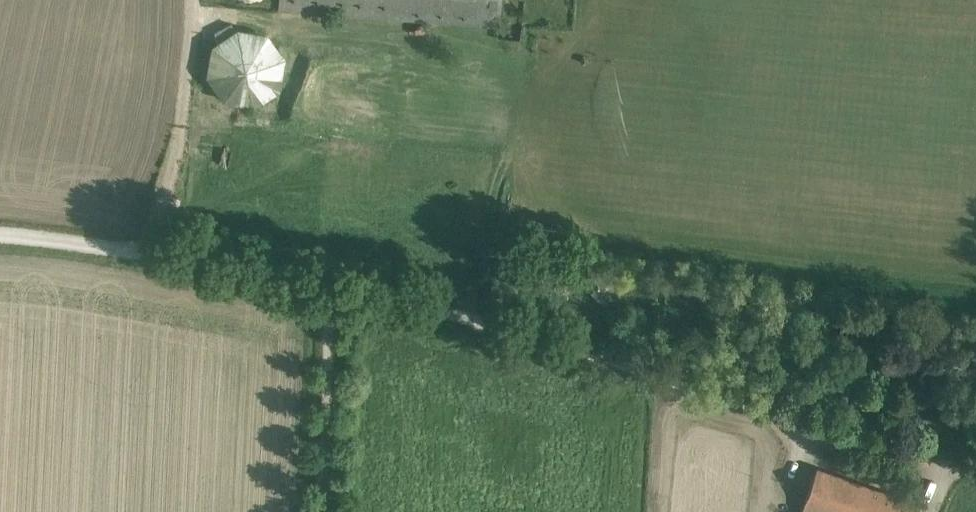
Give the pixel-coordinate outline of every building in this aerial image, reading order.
[(501,0),(280,0),(279,8),(499,25),(501,0)] [(268,34),(237,27),(212,45),(206,76),(223,101),(253,106),(279,89),(285,59),(268,34)] [(817,467),(801,511),(910,511),(914,502),(817,467)]
